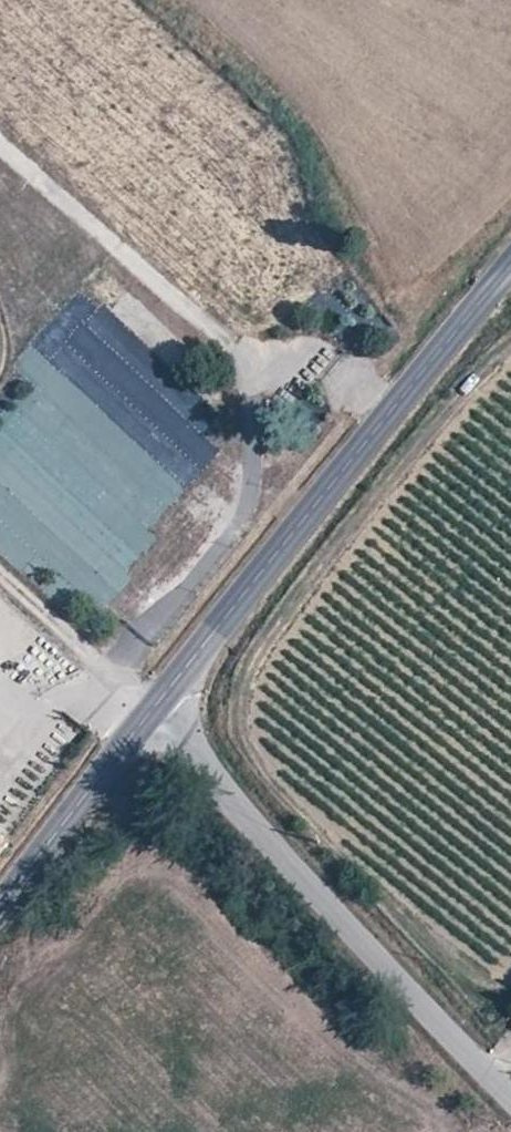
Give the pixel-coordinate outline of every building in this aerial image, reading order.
[(195,476),(155,444),(153,447),(27,348),(13,366),(36,384),(11,416),(88,476),(83,482),(106,500),(99,509),(78,493),(71,502),(0,446),(0,561),(89,631),(162,539),(151,530),(195,476)] [(9,848),(0,841),(0,859),(9,848)]
